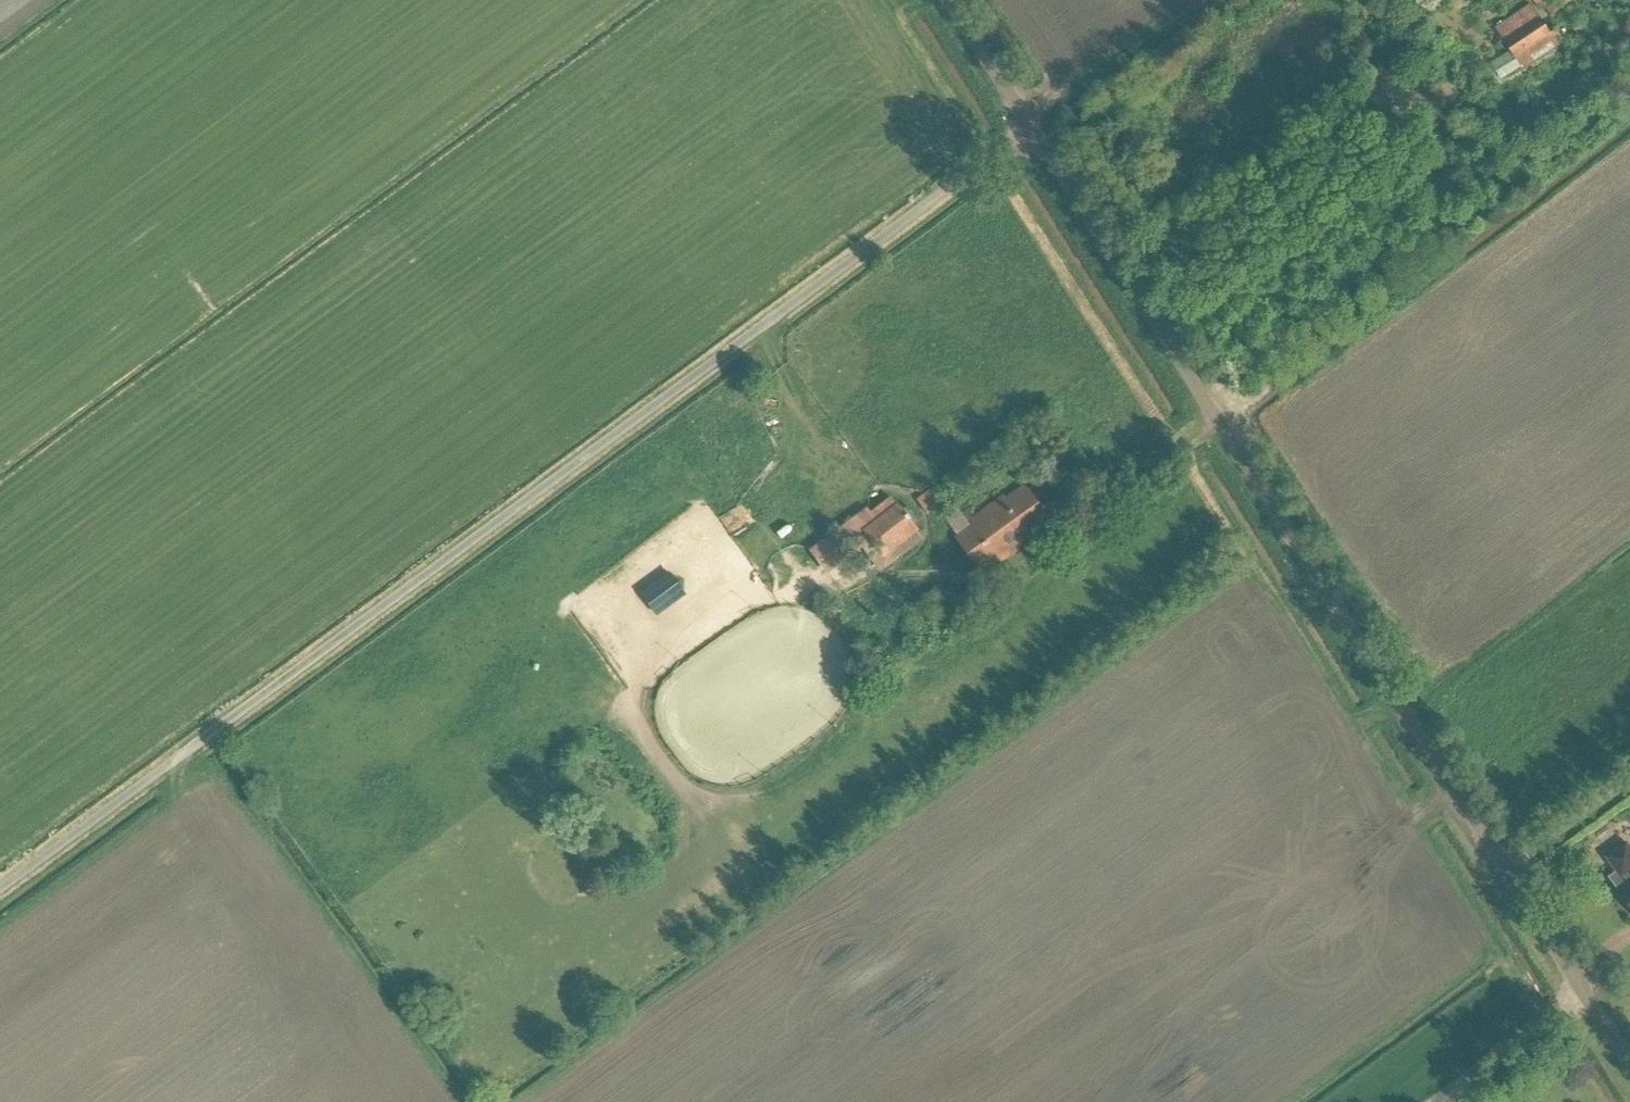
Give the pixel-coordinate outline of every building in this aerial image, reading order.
[(1552,0),(1531,0),(1539,10),(1552,0)] [(1536,15),(1501,38),(1514,58),(1549,34),(1536,15)] [(1049,520),(1025,488),(1006,501),(1003,498),(972,520),(975,525),(957,538),(982,574),(1002,560),(1000,558),(1049,523),(1047,521),(1049,520)] [(918,500),(929,516),(943,505),(932,490),(918,500)] [(821,566),(866,533),(884,557),(917,532),(918,531),(919,530),(915,524),(900,504),(879,519),(870,506),(810,551),(821,566)] [(643,594),(661,616),(691,593),(673,570),(643,594)] [(1627,846),(1607,859),(1621,879),(1623,878),(1628,885),(1617,892),(1629,911),(1629,850),(1627,846)]
